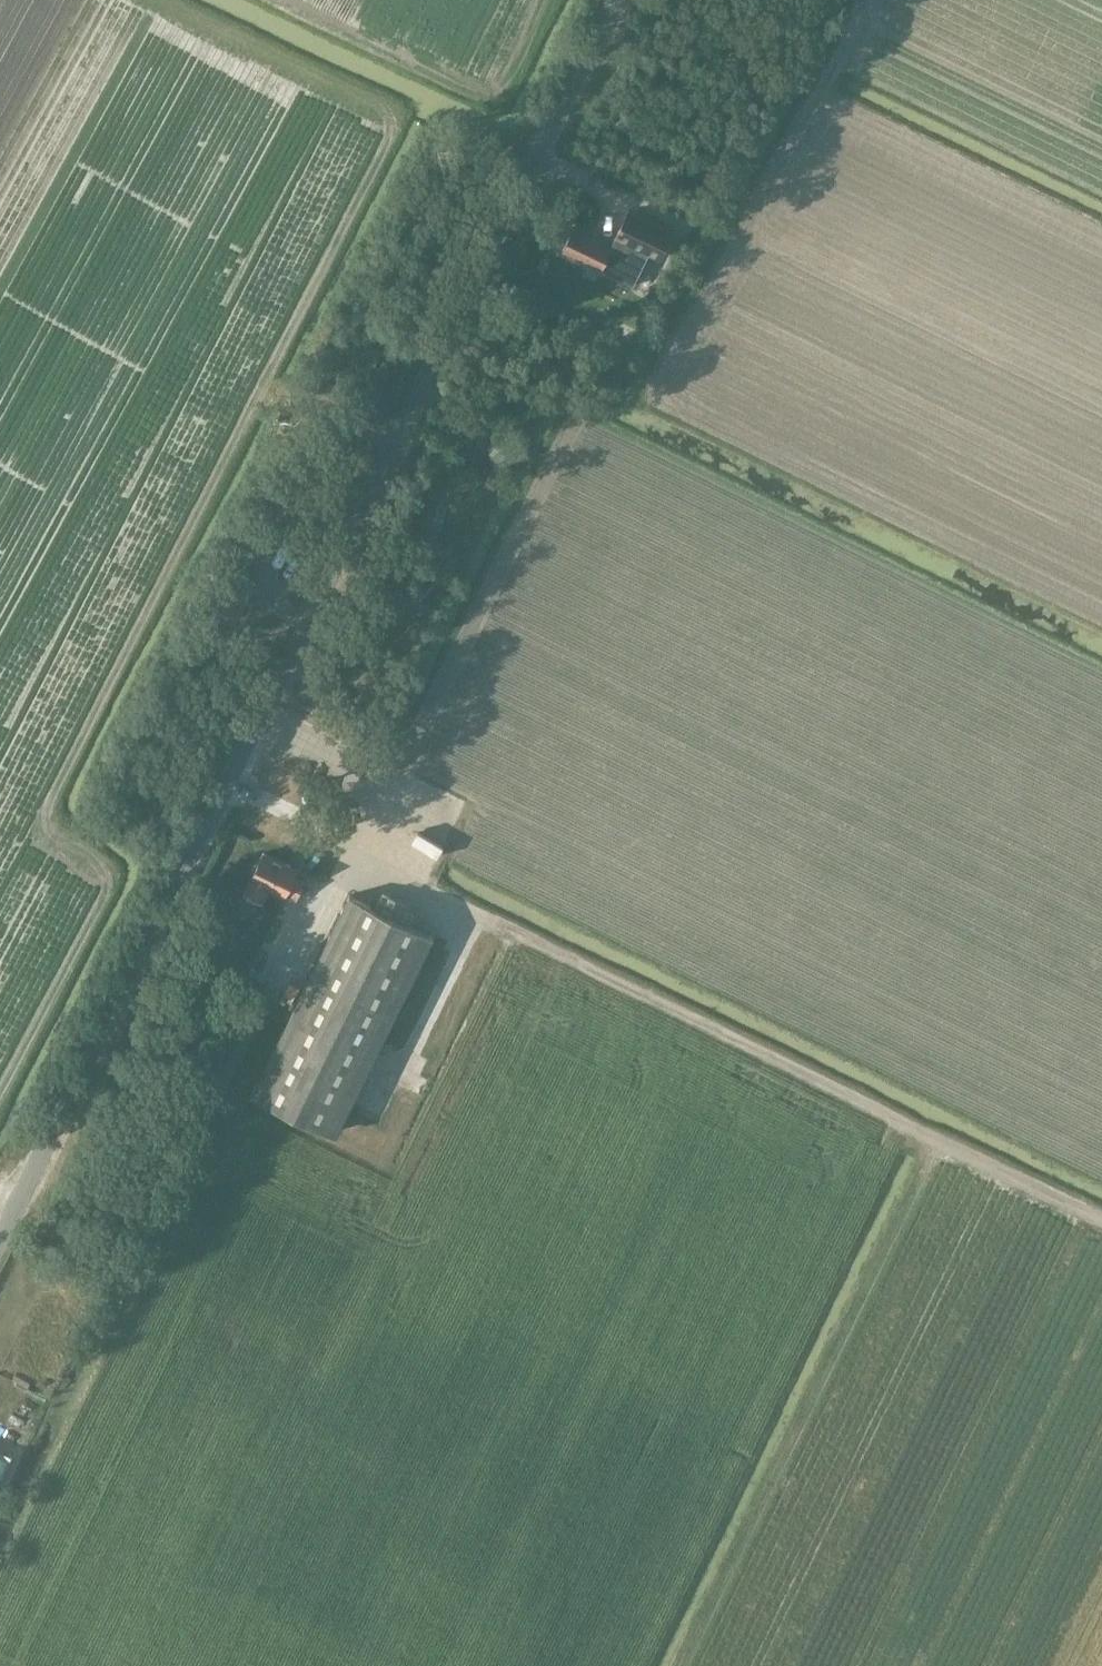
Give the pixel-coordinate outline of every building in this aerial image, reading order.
[(571,229),(561,250),(633,284),(648,252),(658,257),(670,231),(627,210),(609,248),(571,229)] [(243,892),(252,896),(262,901),(269,889),(282,895),(284,892),(294,897),(302,880),(292,875),(295,868),(262,852),(249,878),(249,879),(243,892)] [(348,894),(251,1089),(335,1131),(432,936),(348,894)] [(11,1458),(0,1453),(0,1480),(11,1458)]
